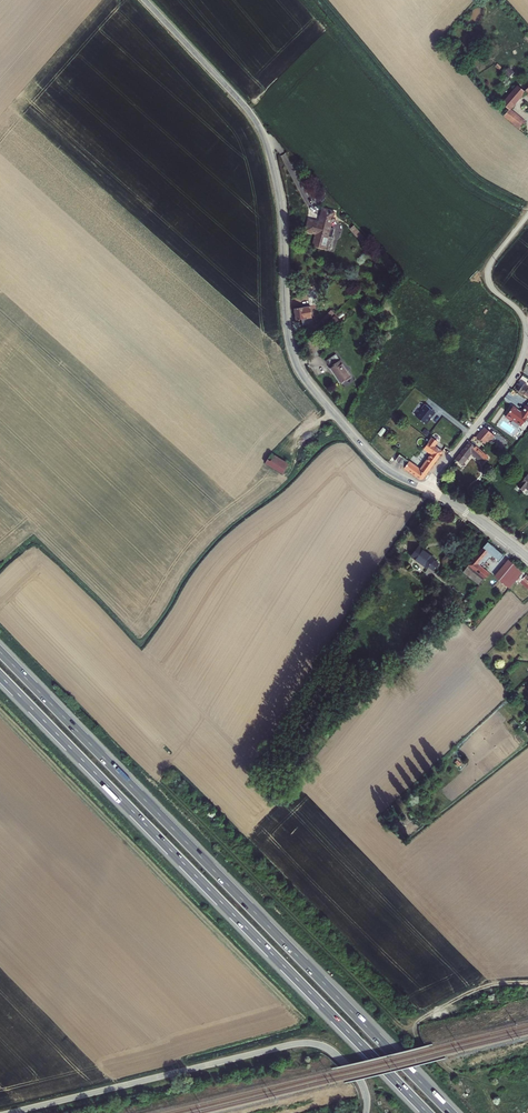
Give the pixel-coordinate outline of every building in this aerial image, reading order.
[(516,115),(509,110),(524,93),(527,96),(527,87),(524,91),(518,86),(503,104),(509,109),(504,116),(510,121),(516,115)] [(524,132),(527,127),(527,124),(516,115),(510,121),(524,132)] [(330,222),(332,223),(334,215),(322,211),(318,224),(308,221),(304,234),(316,238),(317,236),(326,239),(330,222)] [(310,308),(294,310),(295,321),(311,319),(310,308)] [(324,320),(333,314),(331,311),(323,317),(324,320)] [(335,319),(329,326),(333,330),(339,323),(335,319)] [(335,356),(326,362),(341,385),(350,378),(335,356)] [(518,392),(523,396),(524,395),(527,397),(527,387),(524,384),(518,392)] [(487,425),(483,430),(492,437),(496,432),(487,425)] [(477,437),(475,440),(484,447),(487,444),(490,446),(495,439),(492,437),(483,430),(477,437)] [(442,453),(428,443),(424,448),(433,455),(422,471),(403,457),(399,464),(422,481),(442,453)] [(488,461),(468,445),(455,462),(462,467),(471,456),(484,466),(488,461)] [(288,465),(269,452),(263,460),(282,473),(288,465)] [(527,477),(517,489),(523,493),(525,491),(527,493),(527,478),(527,477)] [(499,561),(505,555),(487,541),(468,564),(485,578),(490,573),(479,564),(489,552),(499,561)] [(426,566),(429,563),(434,568),(439,563),(433,558),(434,557),(419,544),(412,553),(426,566)] [(504,584),(519,567),(510,559),(495,576),(504,584)] [(468,564),(464,571),(481,583),(484,579),(485,578),(468,564)] [(519,567),(504,584),(510,589),(518,579),(526,572),(519,567)] [(518,579),(527,588),(527,574),(526,572),(518,579)]
